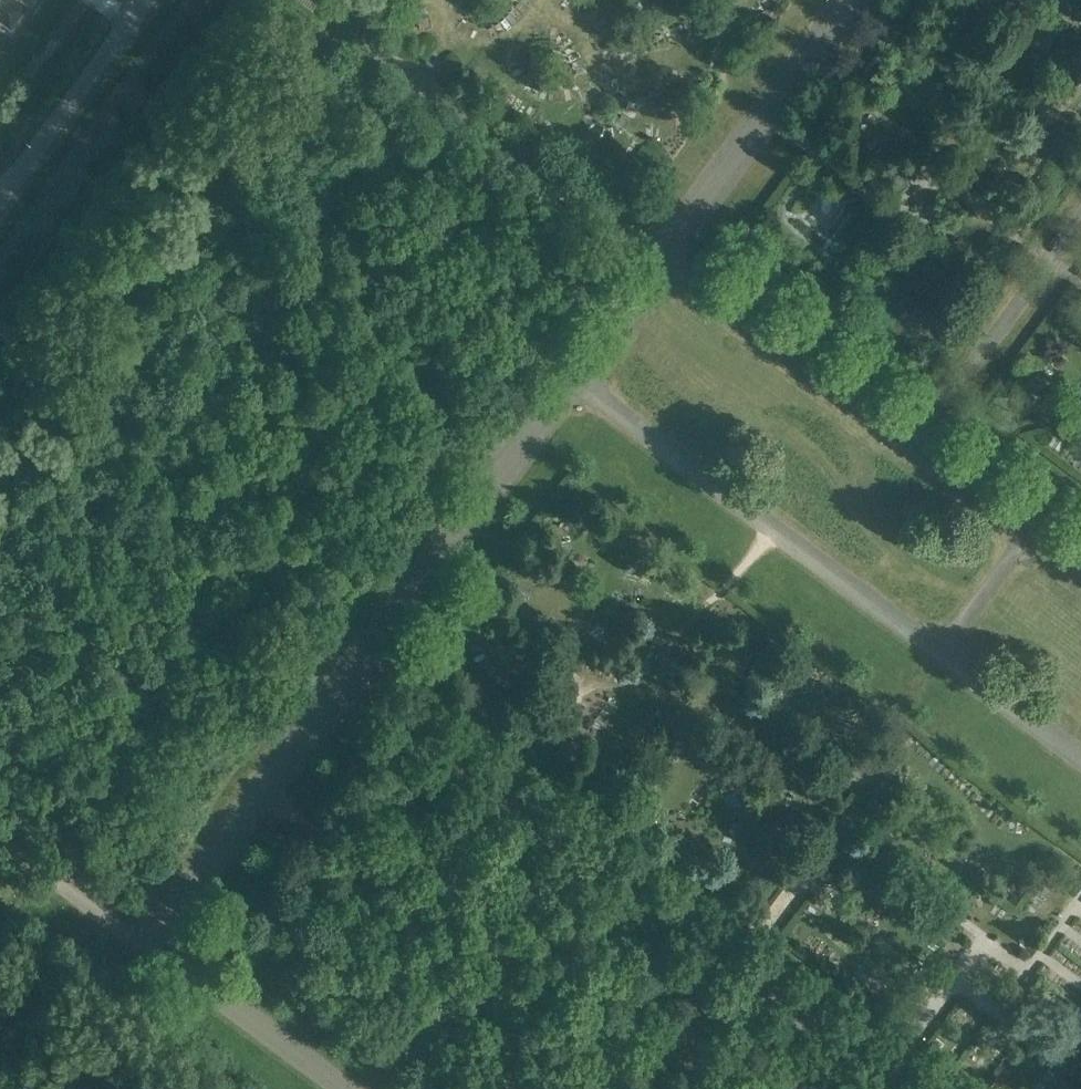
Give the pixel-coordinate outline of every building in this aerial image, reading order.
[(5,19),(10,20),(14,18),(20,11),(20,6),(18,1),(17,0),(0,0),(0,15),(5,19)]
